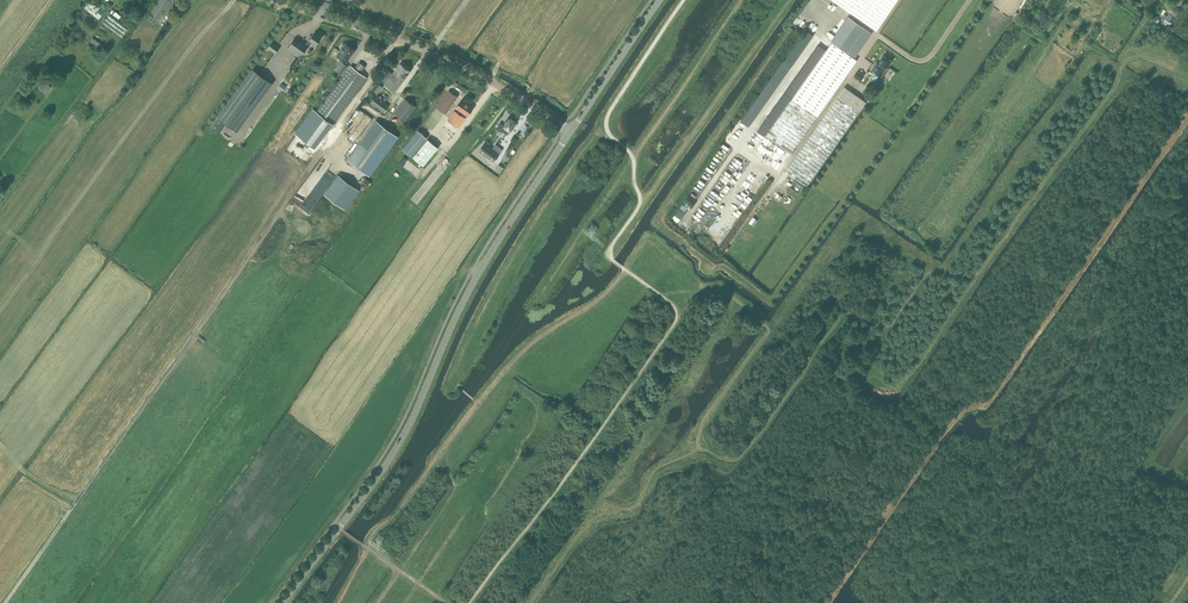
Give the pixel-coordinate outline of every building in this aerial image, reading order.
[(149,13),(158,19),(172,0),(159,0),(149,13)] [(792,98),(765,136),(790,153),(856,58),(854,57),(861,46),(850,39),(856,30),(859,26),(870,33),(873,28),(877,30),(898,0),(832,0),(853,14),(849,19),(836,39),(833,43),(793,99),(792,98)] [(1175,15),(1179,10),(1171,5),(1168,10),(1175,15)] [(102,6),(95,15),(99,18),(106,9),(102,6)] [(1167,15),(1166,14),(1162,21),(1170,26),(1176,17),(1169,12),(1167,15)] [(130,28),(110,13),(104,21),(124,36),(130,28)] [(322,36),(315,31),(305,45),(294,38),(290,45),(303,54),(307,48),(308,48),(312,42),(316,45),(322,36)] [(813,36),(806,31),(784,62),(791,67),(813,36)] [(92,38),(90,41),(101,48),(103,45),(92,38)] [(279,48),(272,42),(268,47),(276,53),(279,48)] [(337,70),(342,74),(348,66),(345,63),(346,62),(355,50),(346,43),(345,44),(344,44),(343,44),(341,46),(341,48),(342,48),(337,55),(344,60),(343,62),(337,70)] [(890,63),(882,57),(877,65),(875,64),(872,69),(881,75),(883,73),(885,75),(889,69),(887,68),(890,63)] [(332,123),(367,77),(361,73),(366,66),(359,62),(355,68),(351,65),(316,111),(332,123)] [(387,69),(380,78),(386,82),(385,83),(396,91),(410,71),(400,63),(392,73),(387,69)] [(273,83),(253,69),(218,117),(238,132),(273,83)] [(853,74),(859,79),(862,74),(856,69),(853,74)] [(455,82),(453,85),(456,86),(455,88),(460,90),(461,89),(465,92),(467,89),(455,82)] [(282,83),(278,88),(283,91),(287,86),(282,83)] [(383,87),(379,84),(372,93),(376,96),(383,87)] [(845,86),(838,96),(785,171),(806,187),(859,111),(866,101),(845,86)] [(446,113),(457,96),(449,90),(425,124),(433,129),(439,120),(444,113),(446,113)] [(389,106),(376,96),(371,102),(384,112),(389,106)] [(405,120),(415,106),(405,98),(395,113),(405,120)] [(454,110),(454,111),(447,120),(458,127),(465,118),(460,115),(462,112),(467,115),(473,107),(468,104),(466,103),(461,99),(456,107),(459,110),(458,113),(454,110)] [(313,109),(295,133),(317,149),(335,124),(332,123),(316,111),(313,109)] [(515,122),(509,117),(503,125),(499,123),(497,127),(507,134),(509,130),(510,130),(510,129),(511,130),(513,127),(512,127),(515,122)] [(397,136),(376,121),(348,160),(369,175),(397,136)] [(412,156),(427,138),(418,130),(402,149),(412,156)] [(428,139),(412,157),(423,166),(438,147),(428,139)] [(493,161),(499,153),(484,142),(478,150),(493,161)] [(358,189),(338,175),(324,195),(343,209),(358,189)]
